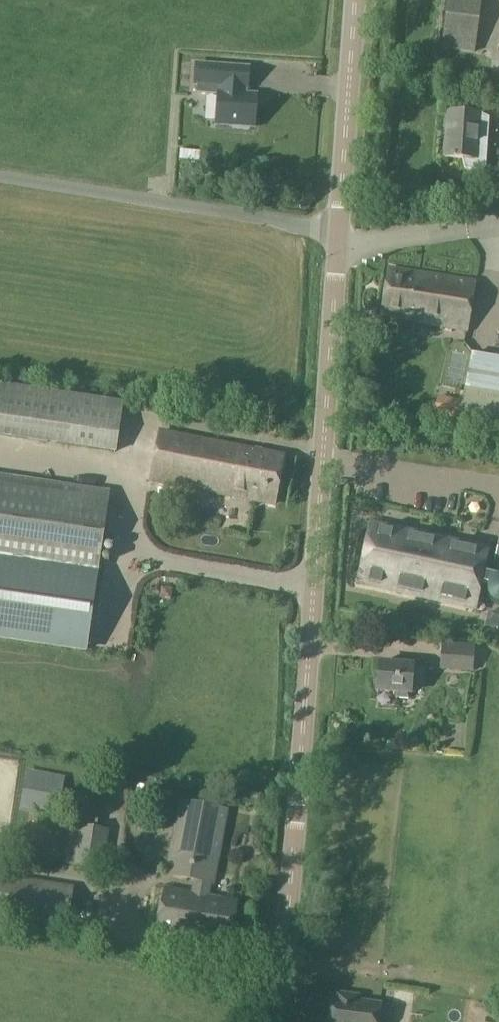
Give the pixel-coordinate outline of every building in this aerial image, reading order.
[(470,53),(459,52),(458,59),(469,60),(470,53)] [(197,96),(219,97),(217,126),(234,127),(234,129),(250,130),(250,127),(255,128),(256,109),(255,109),(255,103),(257,103),(257,97),(244,96),(244,89),(248,89),(249,70),(197,67),(195,86),(198,86),(197,96)] [(481,122),(481,115),(448,113),(445,158),(460,159),(464,170),(486,171),(489,123),(481,122)] [(200,152),(181,150),(180,160),(199,162),(200,152)] [(390,270),(382,317),(467,331),(475,282),(390,270)] [(471,353),(455,430),(498,439),(498,359),(471,353)] [(152,482),(274,505),(283,456),(161,433),(152,482)] [(405,445),(395,443),(394,446),(393,452),(404,454),(405,447),(405,445)] [(87,651),(110,494),(0,478),(0,638),(87,651)] [(362,591),(478,614),(480,603),(483,587),(492,589),(491,589),(491,590),(491,591),(490,592),(490,593),(490,594),(490,595),(490,596),(490,597),(490,598),(491,599),(491,600),(491,601),(492,602),(492,603),(493,604),(494,605),(495,606),(495,607),(496,607),(497,608),(498,608),(498,609),(498,556),(497,564),(488,562),(489,553),(373,531),(362,591)] [(439,669),(472,672),(475,645),(441,642),(439,669)] [(380,665),(378,692),(378,697),(412,699),(413,685),(425,686),(426,669),(414,669),(414,667),(380,665)] [(21,809),(57,816),(63,780),(28,774),(21,809)] [(168,875),(196,880),(212,883),(214,884),(227,811),(182,803),(168,875)] [(107,832),(96,830),(96,822),(83,821),(82,829),(80,829),(76,865),(102,868),(107,832)] [(67,928),(74,888),(0,876),(0,917),(67,928)] [(210,896),(212,883),(196,880),(194,894),(166,889),(156,936),(231,948),(239,901),(210,896)] [(330,1021),(380,1021),(382,1006),(358,1003),(359,998),(339,996),(338,1000),(332,1000),(330,1021)]
